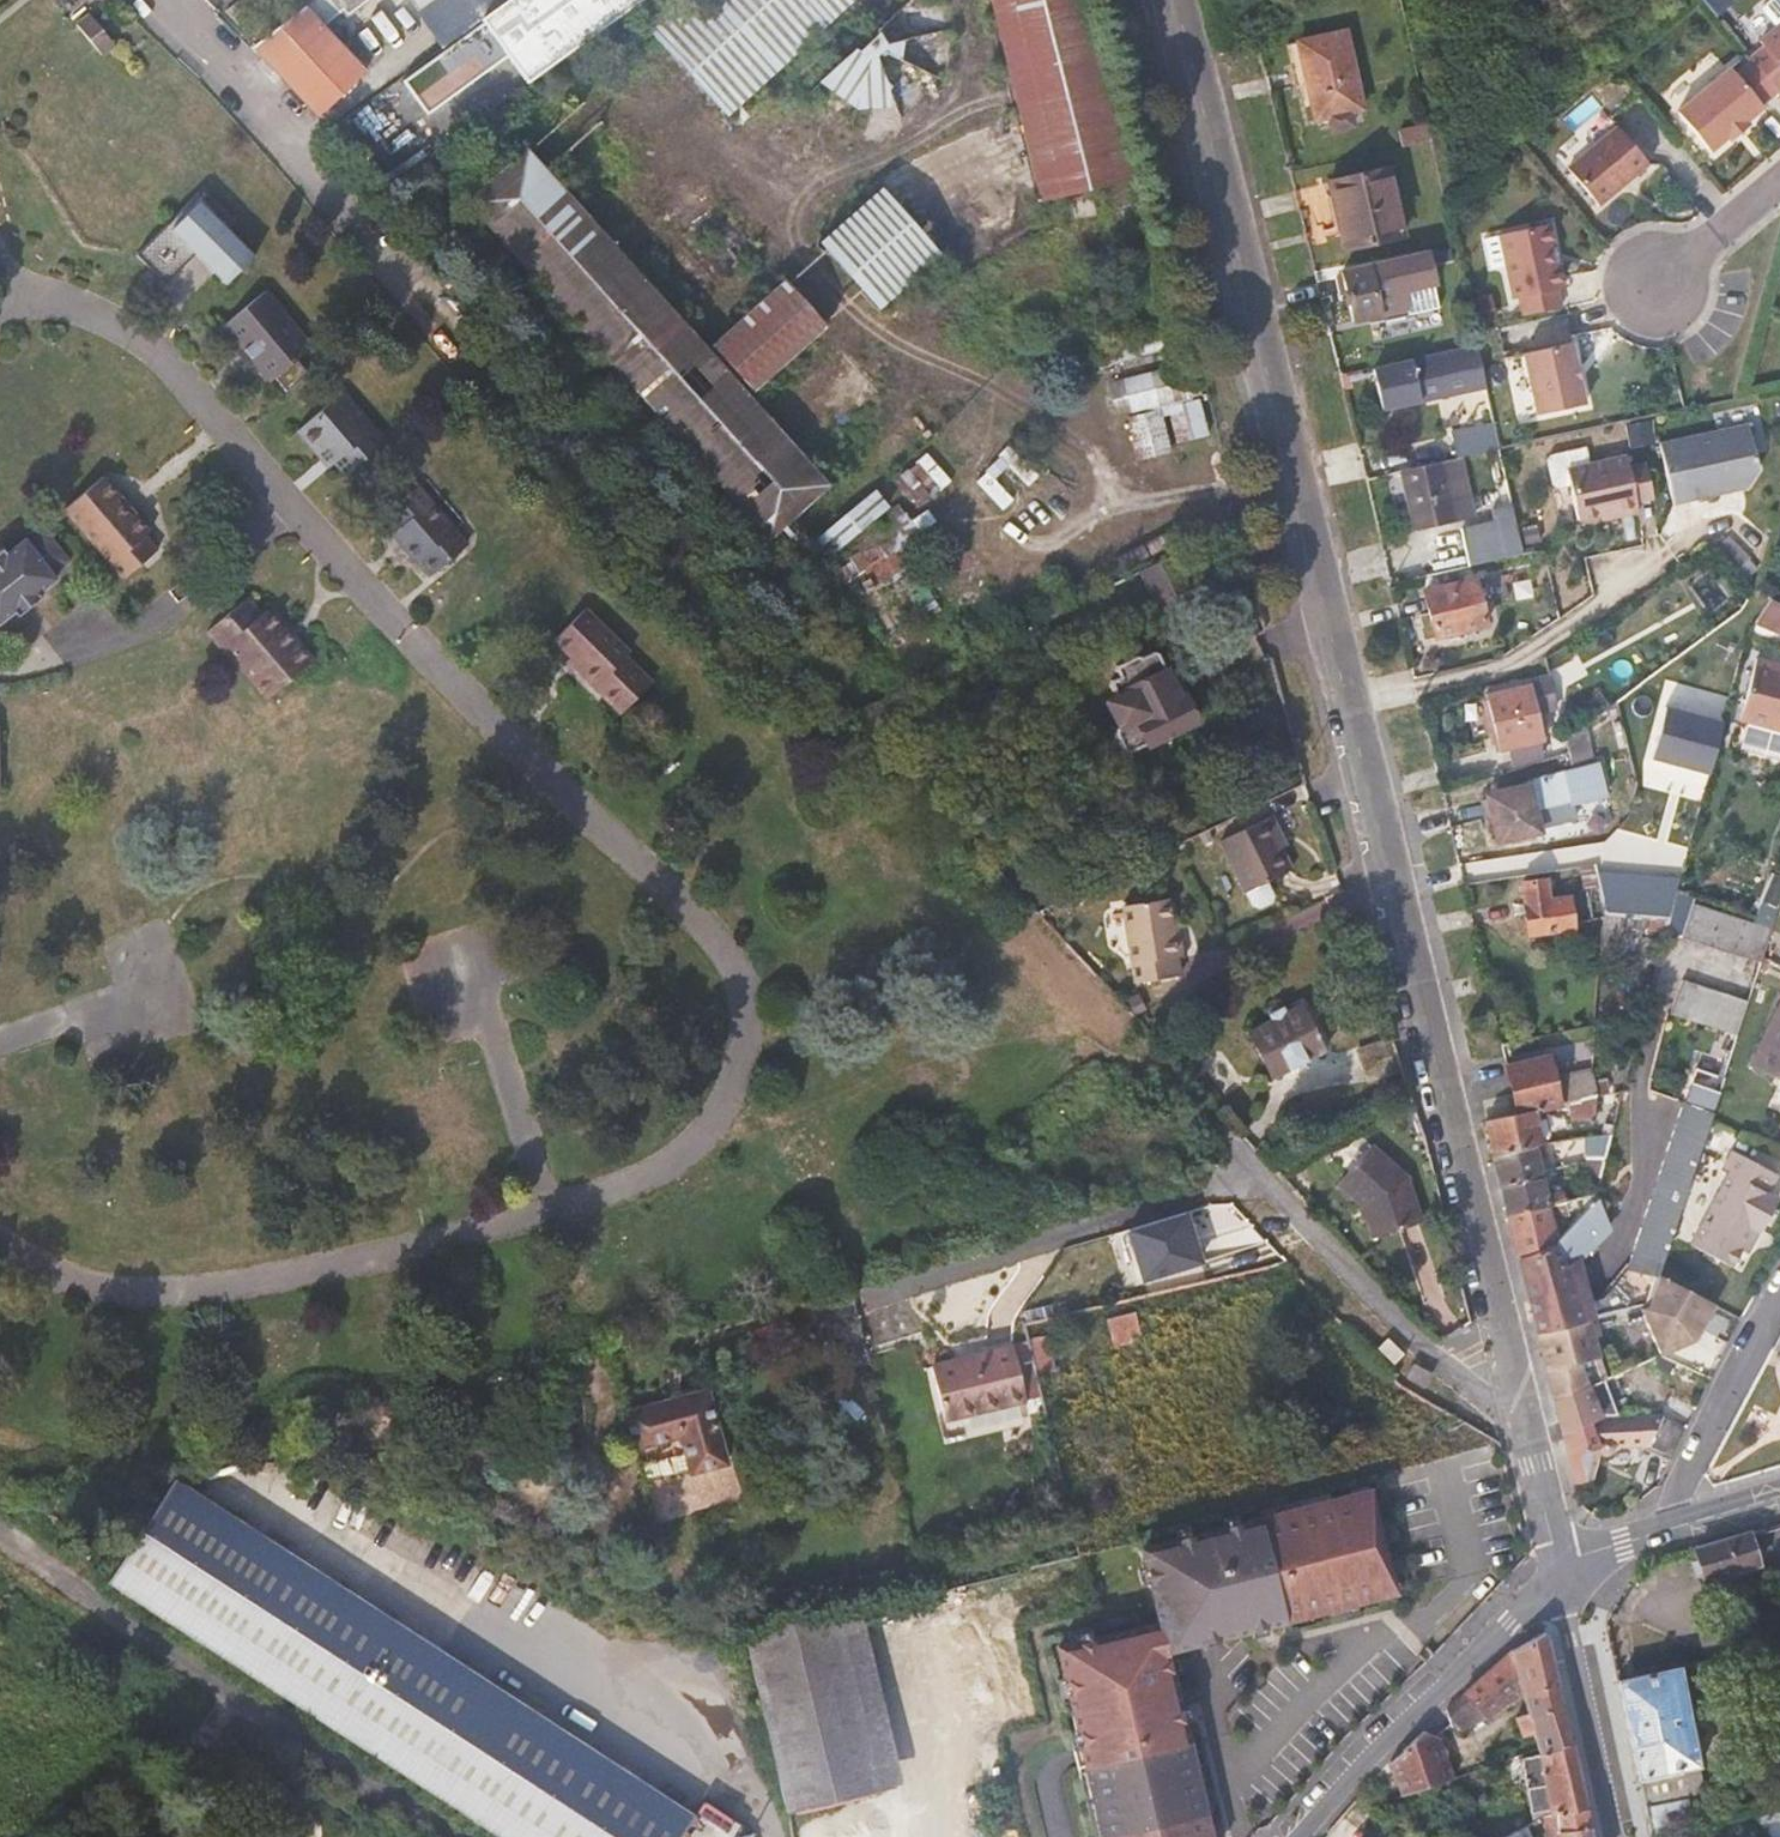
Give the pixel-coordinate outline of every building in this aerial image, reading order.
[(306,8),(322,27),(345,9),(350,15),(368,0),(317,0),(306,8)] [(507,0),(470,0),(483,19),(507,0)] [(643,0),(507,0),(483,19),(529,83),(574,50),(643,0)] [(651,31),(728,115),(853,0),(685,0),(651,31)] [(886,105),(900,119),(970,47),(921,0),(908,0),(827,84),(868,124),(886,105)] [(1094,2),(1093,0),(991,0),(1009,74),(1040,201),(1138,177),(1126,128),(1094,2)] [(364,73),(341,47),(322,27),(306,8),(292,18),(255,46),(273,67),(317,117),(364,73)] [(1370,95),(1351,13),(1302,23),(1320,107),(1333,104),(1355,98),(1370,95)] [(114,44),(92,16),(81,23),(105,52),(114,44)] [(1762,35),(1768,42),(1753,54),(1755,56),(1779,86),(1779,87),(1779,21),(1762,35)] [(1761,99),(1775,88),(1779,86),(1755,56),(1738,69),(1732,62),(1679,107),(1711,145),(1728,131),(1731,134),(1750,119),(1747,115),(1764,102),(1761,99)] [(447,122),(512,78),(501,61),(436,105),(447,122)] [(1359,112),(1355,98),(1333,104),(1337,118),(1359,112)] [(1437,125),(1434,109),(1405,116),(1408,132),(1437,125)] [(1604,198),(1652,157),(1622,119),(1573,160),(1604,198)] [(635,174),(596,129),(549,170),(589,215),(635,174)] [(698,337),(639,271),(589,215),(549,170),(528,147),(468,200),(490,225),(558,301),(632,385),(698,458),(769,538),(830,485),(790,440),(739,383),(698,337)] [(1408,222),(1390,149),(1331,164),(1348,237),(1408,222)] [(884,188),(823,242),(881,308),(943,254),(884,188)] [(1559,256),(1556,238),(1562,236),(1558,213),(1507,223),(1520,287),(1527,286),(1530,304),(1567,296),(1564,278),(1570,278),(1566,255),(1559,256)] [(237,279),(177,217),(147,250),(157,262),(152,267),(200,316),(237,279)] [(1464,246),(1461,229),(1388,248),(1392,262),(1464,246)] [(1566,255),(1562,236),(1556,238),(1559,256),(1566,255)] [(1483,241),(1490,271),(1502,269),(1495,238),(1483,241)] [(1390,305),(1377,250),(1346,258),(1350,275),(1342,276),(1350,304),(1356,303),(1358,313),(1390,305)] [(754,387),(825,323),(786,279),(714,342),(754,387)] [(312,344),(267,290),(224,326),(269,380),(284,369),(312,344)] [(1493,371),(1489,351),(1483,328),(1380,355),(1389,394),(1493,371)] [(1589,394),(1580,334),(1530,343),(1538,403),(1589,394)] [(297,384),(326,360),(312,344),(284,369),(297,384)] [(1118,414),(1204,394),(1196,362),(1110,384),(1118,414)] [(388,440),(346,390),(299,430),(323,458),(327,452),(335,463),(346,475),(388,440)] [(1507,438),(1499,401),(1455,411),(1464,447),(1507,438)] [(1754,472),(1764,453),(1754,412),(1665,434),(1678,491),(1754,472)] [(1128,417),(1133,460),(1168,456),(1163,413),(1128,417)] [(1477,504),(1464,447),(1404,461),(1417,518),(1477,504)] [(1634,455),(1632,447),(1573,462),(1587,510),(1609,504),(1625,500),(1627,506),(1645,500),(1642,490),(1634,455)] [(1660,486),(1651,451),(1634,455),(1642,490),(1660,486)] [(335,463),(327,452),(323,458),(330,467),(335,463)] [(143,518),(147,513),(110,469),(76,498),(91,514),(85,519),(134,577),(169,550),(143,518)] [(457,538),(450,531),(453,528),(418,489),(382,520),(392,532),(404,544),(401,548),(415,564),(423,558),(437,574),(466,548),(457,538)] [(1531,540),(1519,491),(1505,495),(1507,505),(1468,515),(1477,553),(1531,540)] [(845,540),(886,511),(875,495),(834,524),(845,540)] [(91,514),(76,498),(71,502),(85,519),(91,514)] [(1610,510),(1627,506),(1625,500),(1609,504),(1610,510)] [(1752,542),(1733,520),(1720,531),(1740,553),(1752,542)] [(59,579),(55,572),(72,558),(49,528),(31,542),(27,536),(11,549),(0,557),(0,625),(19,610),(22,615),(47,597),(42,591),(59,579)] [(404,544),(392,532),(389,536),(401,548),(404,544)] [(993,576),(971,537),(918,567),(941,606),(993,576)] [(11,549),(7,544),(0,549),(0,557),(11,549)] [(1195,590),(1176,552),(1138,572),(1147,588),(1158,610),(1195,590)] [(1494,618),(1481,565),(1429,577),(1442,631),(1494,618)] [(266,586),(209,632),(275,713),(332,667),(266,586)] [(1769,598),(1756,621),(1779,632),(1779,603),(1769,598)] [(646,657),(591,601),(558,632),(614,688),(621,679),(635,695),(653,678),(639,662),(646,657)] [(1195,700),(1192,698),(1189,698),(1187,695),(1184,696),(1177,682),(1162,652),(1157,650),(1144,657),(1139,655),(1119,664),(1118,669),(1121,675),(1114,678),(1112,684),(1117,696),(1111,698),(1109,704),(1119,725),(1116,727),(1115,732),(1122,746),(1124,750),(1126,752),(1130,752),(1148,743),(1149,745),(1165,736),(1199,720),(1197,716),(1200,710),(1195,700)] [(1773,669),(1774,665),(1757,659),(1740,722),(1747,724),(1740,750),(1779,761),(1779,671),(1773,669)] [(1559,711),(1548,666),(1513,675),(1516,688),(1483,696),(1498,753),(1508,750),(1514,767),(1551,757),(1541,716),(1559,711)] [(1725,724),(1668,709),(1654,759),(1710,775),(1725,724)] [(1595,764),(1591,741),(1569,749),(1573,769),(1595,764)] [(1533,805),(1569,797),(1570,801),(1604,793),(1598,764),(1595,764),(1573,769),(1527,780),(1528,783),(1486,793),(1498,842),(1540,833),(1533,805)] [(1291,872),(1282,852),(1276,839),(1281,836),(1274,818),(1222,841),(1246,893),(1267,883),(1291,872)] [(1288,849),(1281,836),(1276,839),(1282,852),(1288,849)] [(1597,886),(1595,874),(1593,864),(1578,867),(1583,888),(1585,888),(1597,886)] [(1670,918),(1678,891),(1681,877),(1595,874),(1597,886),(1603,916),(1642,917),(1670,918)] [(1574,922),(1570,895),(1548,898),(1545,878),(1521,880),(1527,934),(1573,928),(1574,922)] [(592,897),(587,879),(578,882),(584,899),(592,897)] [(1275,896),(1267,883),(1246,893),(1252,907),(1259,910),(1272,905),(1275,896)] [(1603,916),(1597,886),(1585,888),(1591,919),(1603,916)] [(1760,962),(1773,923),(1763,920),(1761,926),(1694,903),(1695,897),(1678,891),(1670,918),(1667,931),(1760,962)] [(1172,938),(1170,920),(1167,900),(1121,906),(1127,942),(1133,983),(1178,977),(1175,959),(1182,958),(1179,937),(1172,938)] [(1773,923),(1777,911),(1767,908),(1763,920),(1773,923)] [(1601,942),(1603,916),(1591,919),(1574,922),(1573,928),(1578,947),(1601,942)] [(1635,957),(1640,935),(1664,940),(1667,931),(1670,918),(1642,917),(1603,916),(1601,942),(1600,953),(1635,957)] [(1179,937),(1176,920),(1170,920),(1172,938),(1179,937)] [(236,964),(231,949),(224,952),(230,967),(236,964)] [(1736,1034),(1748,1000),(1681,978),(1670,1012),(1736,1034)] [(1325,1049),(1303,1004),(1286,1012),(1283,1008),(1271,1014),(1274,1019),(1250,1031),(1273,1075),(1325,1049)] [(1754,1062),(1779,1076),(1779,1011),(1754,1062)] [(1724,1077),(1735,1042),(1716,1037),(1704,1070),(1724,1077)] [(1558,1103),(1553,1081),(1548,1056),(1506,1065),(1517,1112),(1535,1107),(1558,1103)] [(1712,1111),(1724,1077),(1704,1070),(1695,1067),(1682,1102),(1712,1111)] [(1595,1095),(1592,1074),(1553,1081),(1558,1103),(1571,1100),(1595,1095)] [(1594,1120),(1597,1095),(1595,1095),(1571,1100),(1572,1121),(1594,1120)] [(1655,1276),(1712,1111),(1682,1102),(1624,1267),(1602,1296),(1581,1301),(1576,1284),(1587,1271),(1579,1261),(1608,1230),(1595,1198),(1554,1240),(1555,1248),(1519,1255),(1537,1330),(1584,1320),(1587,1317),(1623,1308),(1643,1301),(1650,1289),(1655,1276)] [(1542,1144),(1535,1107),(1517,1112),(1487,1119),(1495,1155),(1535,1146),(1542,1144)] [(1611,1135),(1614,1123),(1602,1120),(1599,1134),(1611,1135)] [(1599,1177),(1611,1135),(1599,1134),(1586,1136),(1585,1175),(1599,1177)] [(1543,1172),(1535,1146),(1495,1155),(1503,1185),(1543,1176),(1543,1172)] [(1420,1223),(1408,1178),(1375,1147),(1358,1165),(1340,1182),(1363,1206),(1373,1238),(1420,1223)] [(1748,1251),(1777,1198),(1769,1193),(1779,1174),(1731,1147),(1720,1166),(1730,1172),(1691,1244),(1731,1266),(1743,1247),(1748,1251)] [(1509,1211),(1548,1204),(1565,1201),(1573,1200),(1572,1189),(1546,1195),(1543,1176),(1503,1185),(1509,1211)] [(1554,1240),(1550,1216),(1566,1213),(1565,1201),(1548,1204),(1509,1211),(1519,1255),(1555,1248),(1554,1240)] [(1700,1328),(1714,1303),(1655,1276),(1650,1289),(1643,1301),(1623,1308),(1627,1322),(1651,1317),(1661,1353),(1692,1340),(1700,1328)] [(1606,1376),(1587,1317),(1584,1320),(1537,1330),(1553,1398),(1587,1384),(1606,1376)] [(1013,1346),(1027,1404),(1040,1400),(1034,1376),(1056,1371),(1047,1337),(1013,1346)] [(939,1426),(1024,1409),(1011,1347),(927,1364),(939,1426)] [(734,1455),(711,1384),(628,1409),(638,1443),(684,1431),(696,1466),(734,1455)] [(1599,1414),(1587,1384),(1553,1398),(1560,1430),(1590,1419),(1599,1414)] [(1673,1453),(1687,1425),(1657,1413),(1599,1414),(1590,1419),(1599,1442),(1603,1444),(1609,1442),(1613,1439),(1647,1438),(1673,1453)] [(1590,1478),(1599,1442),(1590,1419),(1560,1430),(1573,1481),(1590,1478)] [(1375,1598),(1393,1594),(1391,1585),(1365,1477),(1153,1534),(1081,1551),(1032,1561),(1047,1616),(1083,1764),(1091,1796),(1096,1816),(1101,1836),(1217,1836),(1167,1654),(1375,1598)] [(482,1676),(401,1625),(309,1565),(236,1518),(176,1480),(146,1527),(111,1581),(160,1613),(217,1649),(258,1675),(295,1698),(480,1817),(511,1836),(683,1836),(697,1814),(652,1784),(578,1737),(482,1676)] [(1756,1565),(1746,1535),(1694,1550),(1704,1582),(1756,1565)] [(86,1556),(93,1545),(81,1539),(74,1549),(86,1556)] [(913,1749),(866,1575),(846,1581),(859,1629),(894,1755),(913,1749)] [(894,1755),(859,1629),(846,1581),(810,1591),(750,1610),(757,1629),(786,1726),(802,1783),(894,1755)] [(1083,1764),(1047,1616),(1041,1618),(1056,1672),(1066,1714),(1021,1728),(1034,1777),(1044,1774),(1083,1764)] [(1571,1746),(1547,1638),(1544,1634),(1510,1653),(1444,1711),(1465,1733),(1482,1718),(1486,1722),(1522,1695),(1527,1715),(1515,1718),(1520,1738),(1533,1735),(1538,1754),(1571,1746)] [(1700,1767),(1679,1667),(1617,1680),(1638,1781),(1700,1767)] [(1434,1785),(1425,1754),(1441,1739),(1423,1730),(1403,1748),(1381,1773),(1393,1799),(1434,1785)] [(1518,1757),(1531,1811),(1531,1825),(1541,1819),(1552,1814),(1584,1806),(1571,1746),(1538,1754),(1518,1757)] [(1091,1796),(1083,1764),(1044,1774),(1052,1806),(1057,1805),(1091,1796)] [(1096,1816),(1091,1796),(1057,1805),(1061,1824),(1096,1816)] [(1690,1825),(1685,1800),(1645,1809),(1646,1810),(1651,1833),(1690,1825)] [(1584,1806),(1552,1814),(1541,1819),(1545,1836),(1591,1836),(1584,1806)] [(1526,1828),(1510,1836),(1530,1836),(1526,1828)]
